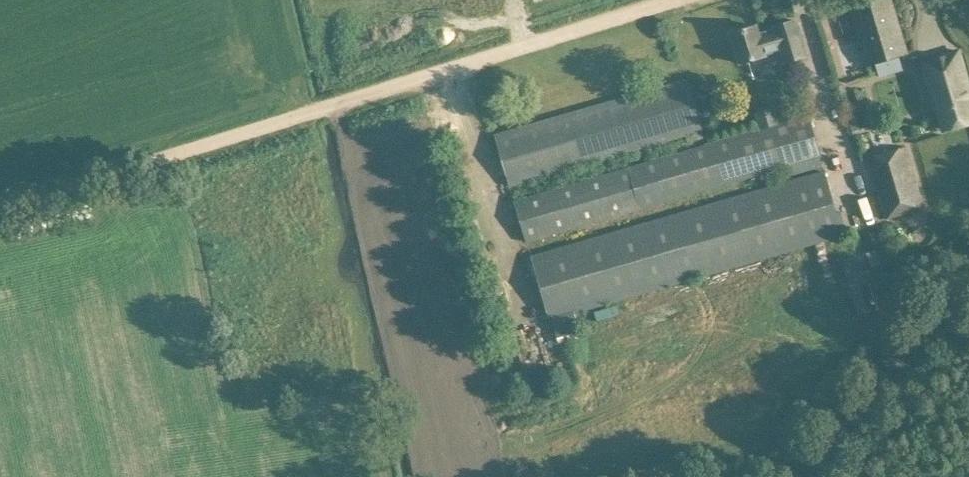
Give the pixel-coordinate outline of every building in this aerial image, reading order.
[(906,54),(907,53),(891,0),(855,0),(849,2),(868,65),(906,54)] [(740,63),(766,55),(765,54),(781,49),(785,62),(806,55),(795,20),(774,26),(775,29),(759,34),(757,25),(731,33),(740,63)] [(927,80),(936,110),(939,110),(945,129),(968,122),(968,98),(963,79),(966,78),(958,50),(922,61),(927,80)] [(494,135),(500,154),(508,184),(705,127),(692,82),(688,83),(687,79),(494,135)] [(754,111),(758,127),(513,199),(527,243),(785,168),(787,176),(824,165),(809,112),(779,121),(775,105),(754,111)] [(874,111),(863,115),(867,127),(878,124),(874,111)] [(906,147),(869,158),(886,219),(923,208),(906,147)] [(528,255),(548,322),(573,315),(844,235),(825,168),(528,255)] [(573,315),(548,322),(553,338),(578,331),(573,315)]
